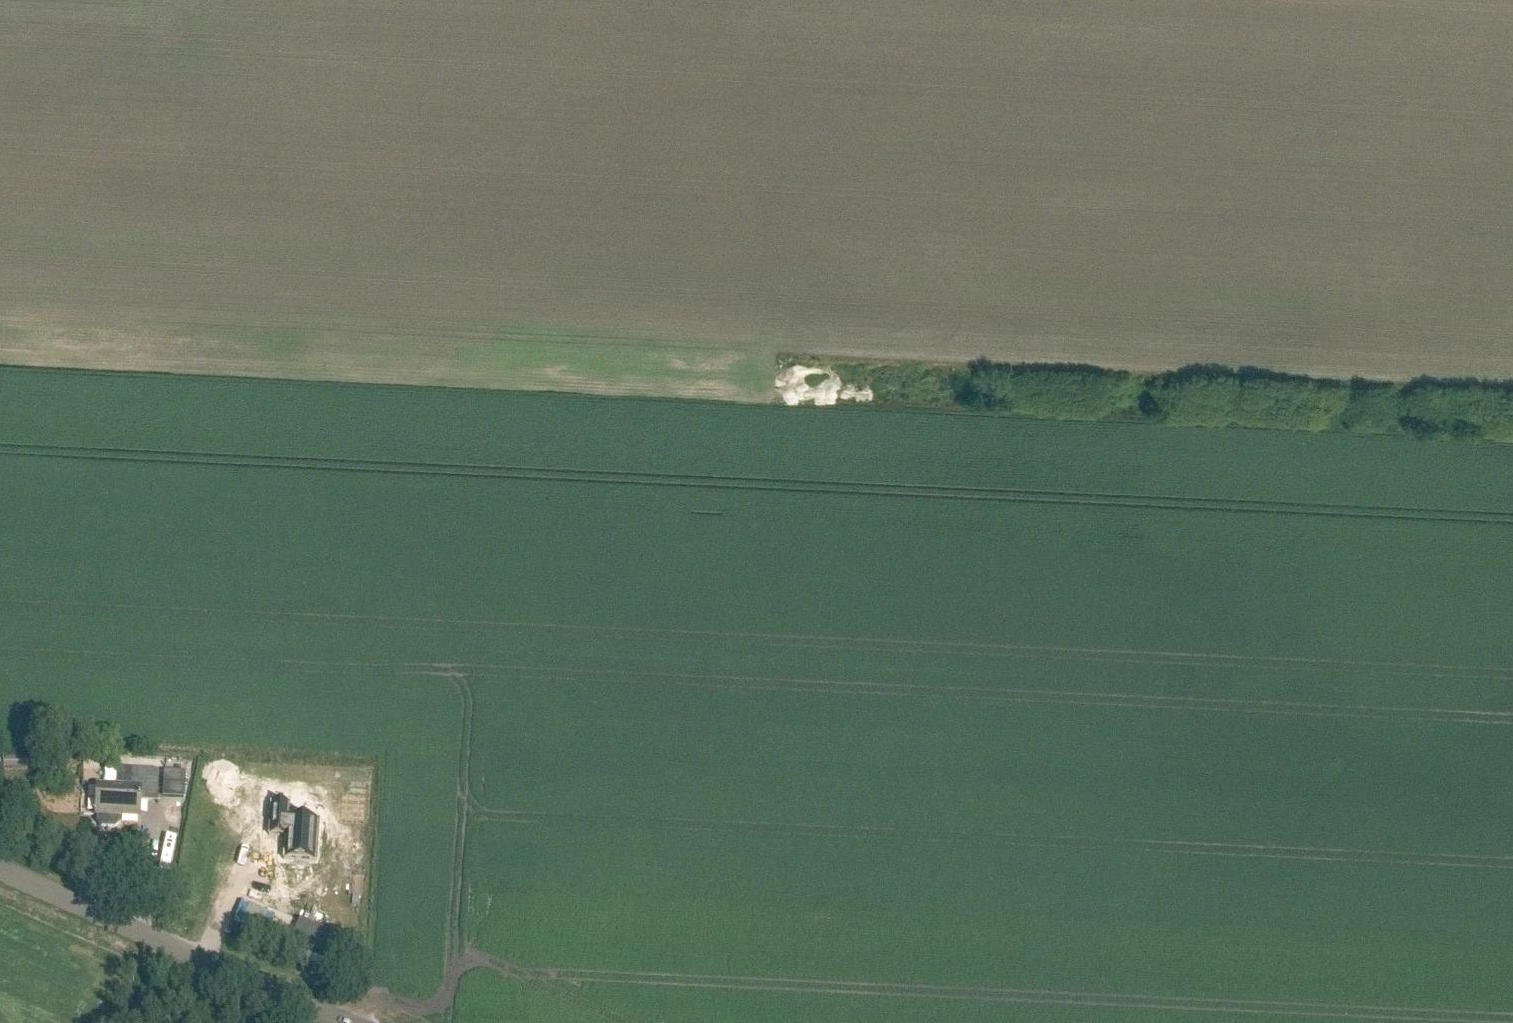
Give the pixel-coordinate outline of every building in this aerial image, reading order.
[(27,756),(4,757),(4,767),(27,766),(27,756)] [(244,767),(242,809),(259,810),(262,768),(244,767)] [(157,796),(159,772),(133,771),(132,788),(97,786),(95,817),(98,818),(97,823),(101,828),(115,828),(120,824),(120,817),(139,818),(141,795),(157,796)] [(165,773),(165,795),(185,795),(185,774),(165,773)] [(269,835),(285,836),(284,859),(316,861),(318,821),(288,819),(289,804),(271,803),(269,835)]
